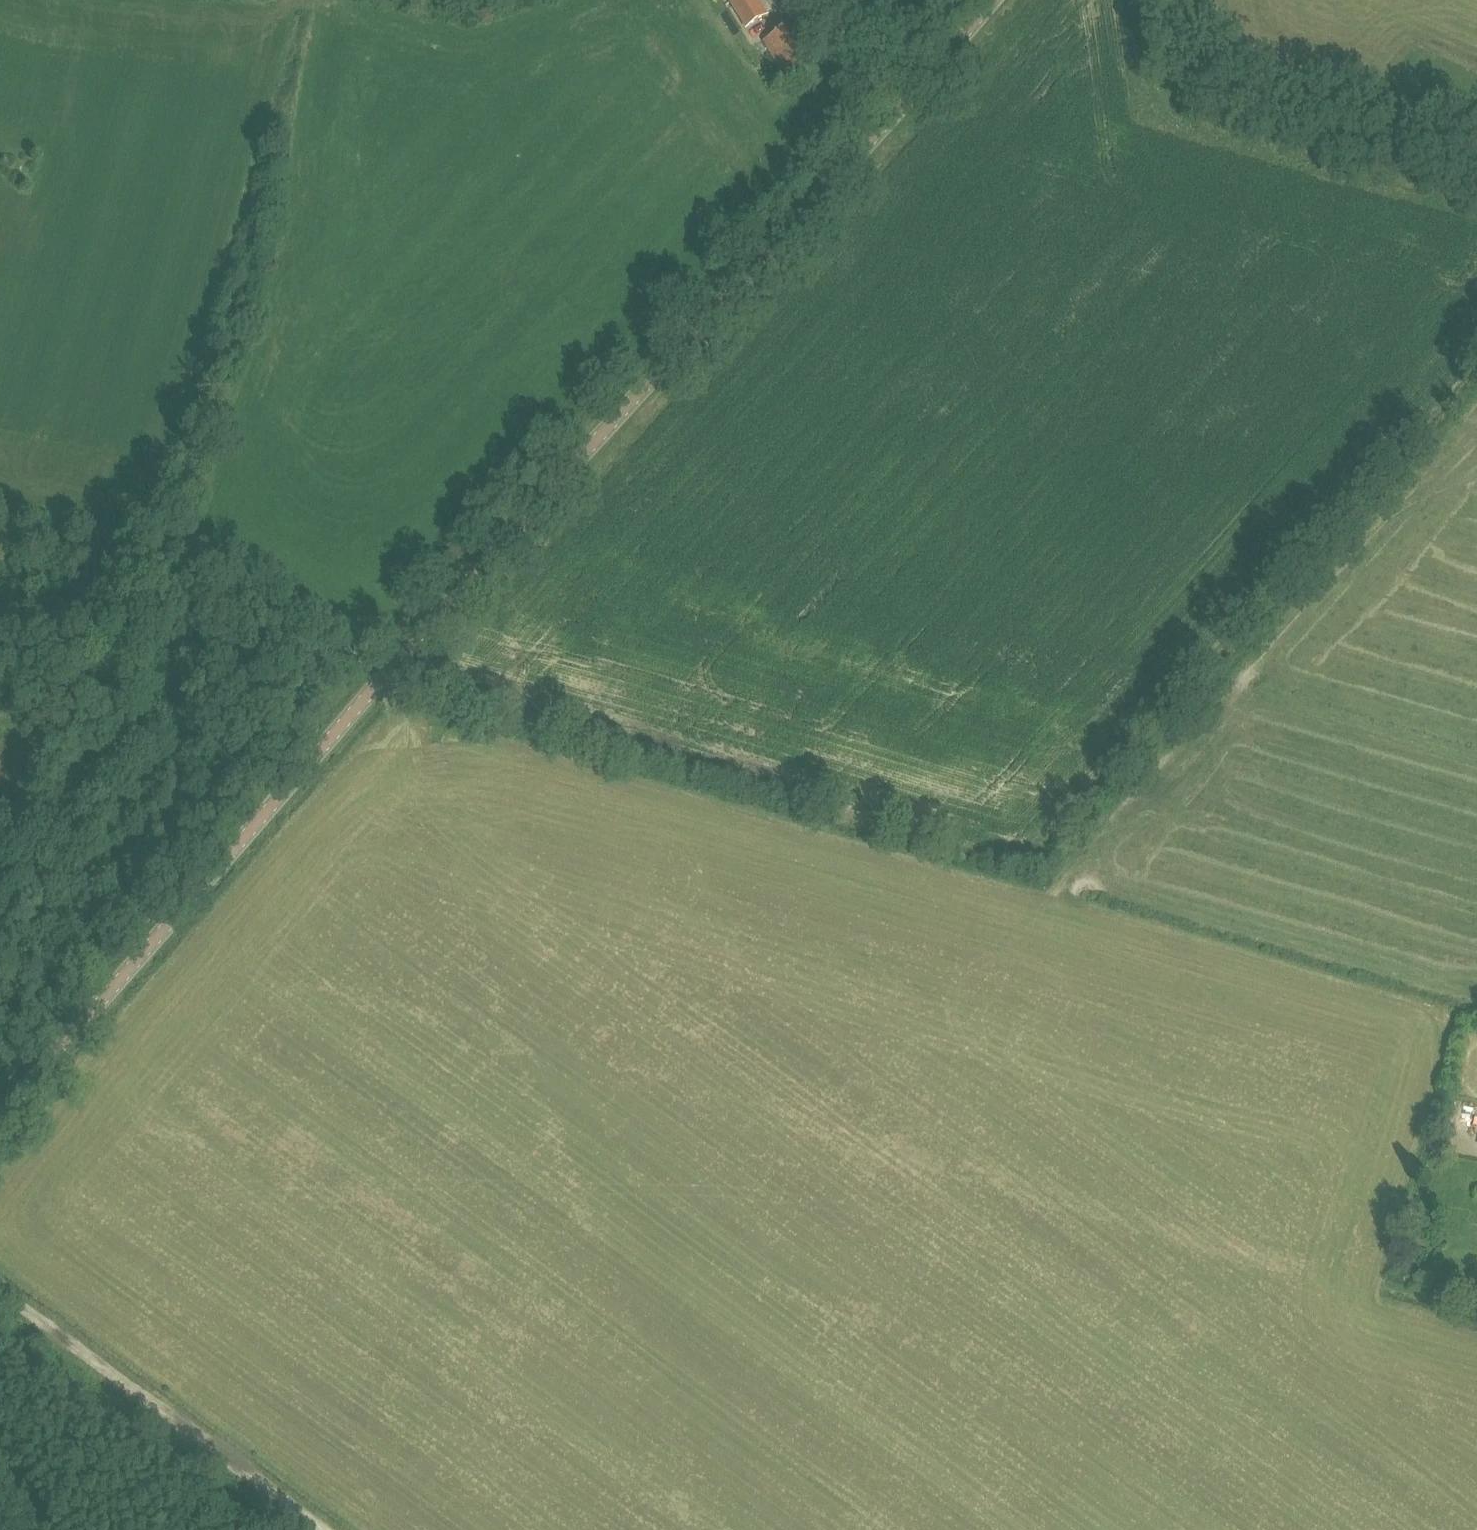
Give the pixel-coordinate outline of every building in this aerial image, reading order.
[(766,14),(757,0),(731,0),(747,26),(766,14)] [(784,73),(819,53),(799,19),(764,39),(784,73)]
